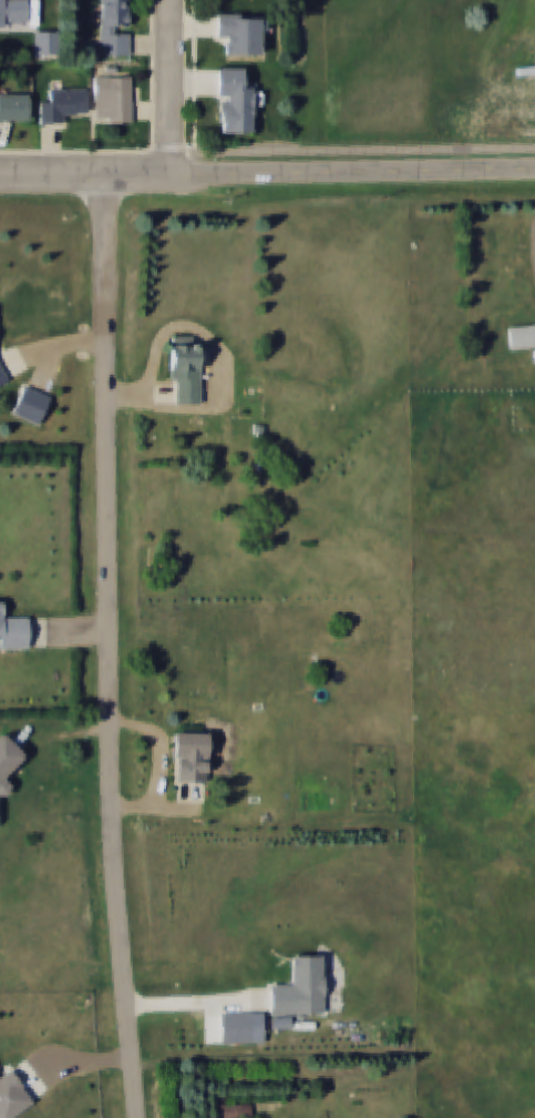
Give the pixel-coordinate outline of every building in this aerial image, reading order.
[(28,27),(28,0),(0,0),(0,27),(28,27)] [(130,56),(130,0),(99,0),(99,56),(130,56)] [(216,44),(228,44),(228,56),(262,56),(263,15),(216,14),(216,44)] [(59,31),(34,31),(34,56),(59,56),(59,31)] [(217,133),(253,133),(253,81),(241,82),(241,69),(217,69),(217,133)] [(133,124),(133,76),(95,76),(95,124),(133,124)] [(64,124),(64,113),(88,112),(88,89),(51,89),(52,101),(40,101),(40,124),(64,124)] [(0,95),(0,124),(30,124),(30,95),(0,95)] [(534,347),(534,325),(508,328),(510,350),(534,347)] [(199,404),(199,338),(170,338),(170,404),(199,404)] [(51,397),(23,385),(11,414),(39,426),(51,397)] [(3,615),(2,602),(0,602),(0,650),(29,649),(28,615),(3,615)] [(209,784),(209,733),(174,733),(174,784),(209,784)] [(10,796),(10,784),(5,779),(22,761),(22,753),(5,736),(0,736),(0,796),(10,796)] [(325,1016),(324,955),(292,956),(293,984),(269,984),(269,1016),(325,1016)] [(220,1013),(220,1044),(254,1044),(254,1013),(220,1013)] [(34,1103),(11,1069),(0,1076),(0,1117),(12,1117),(34,1103)] [(219,1105),(219,1117),(251,1117),(251,1105),(219,1105)]
